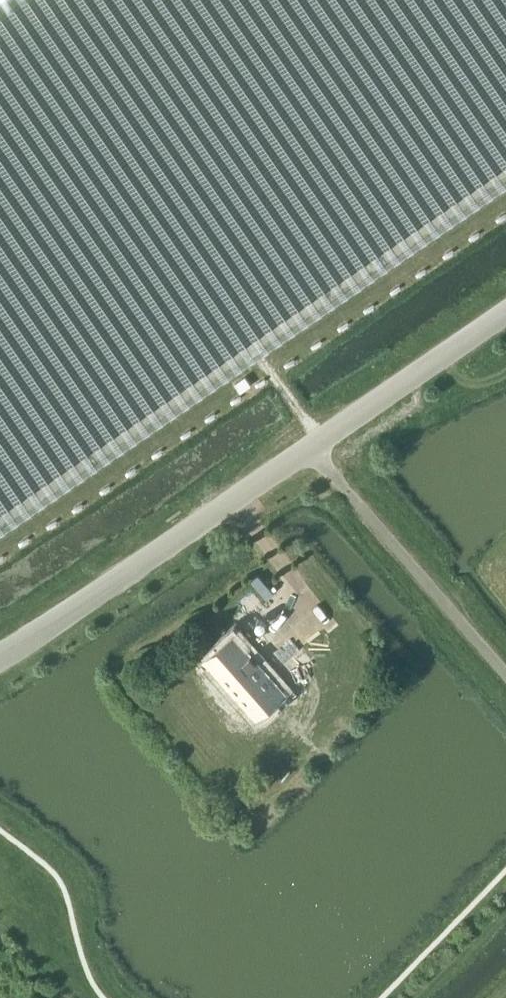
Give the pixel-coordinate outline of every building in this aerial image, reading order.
[(505,185),(505,0),(0,0),(0,532),(505,185)] [(204,662),(247,710),(272,688),(229,640),(204,662)]
